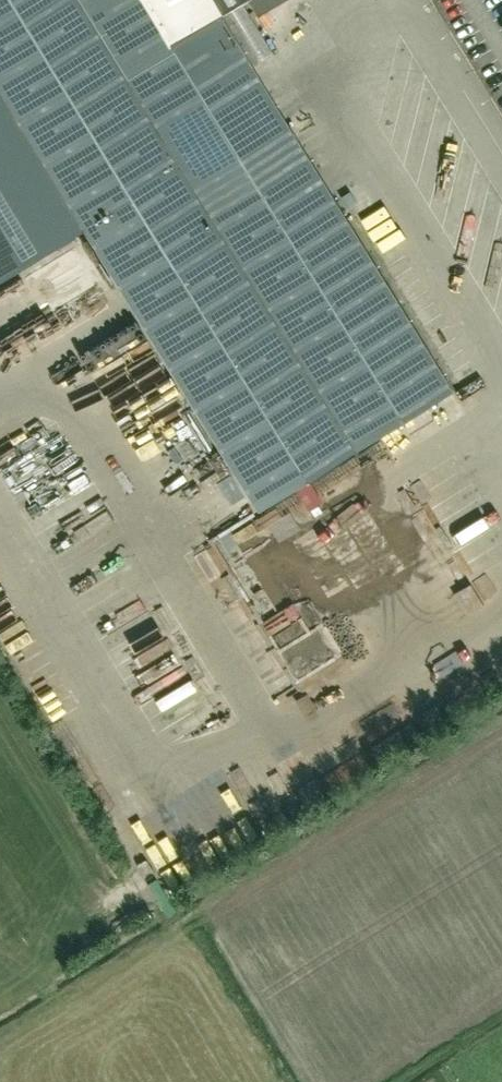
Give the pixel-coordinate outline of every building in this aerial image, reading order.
[(85,231),(174,378),(256,513),(356,457),(455,401),(410,327),(309,160),(252,67),(221,16),(247,0),(0,0),(0,283),(85,231)] [(257,16),(278,4),(285,0),(247,0),(257,16)] [(497,203),(493,235),(501,236),(501,204),(497,203)] [(400,482),(436,549),(477,527),(447,473),(448,472),(441,459),(400,482)] [(352,502),(364,533),(408,517),(396,486),(352,502)] [(252,516),(254,521),(235,530),(245,552),(262,544),(259,538),(280,529),(270,507),(252,516)] [(87,535),(70,545),(77,557),(95,546),(87,535)] [(453,552),(370,593),(386,626),(469,584),(453,552)] [(204,593),(218,584),(201,559),(188,568),(204,593)] [(312,642),(296,650),(302,662),(318,654),(312,642)] [(150,723),(137,732),(145,743),(158,735),(150,723)] [(159,813),(174,824),(184,809),(169,799),(159,813)]
